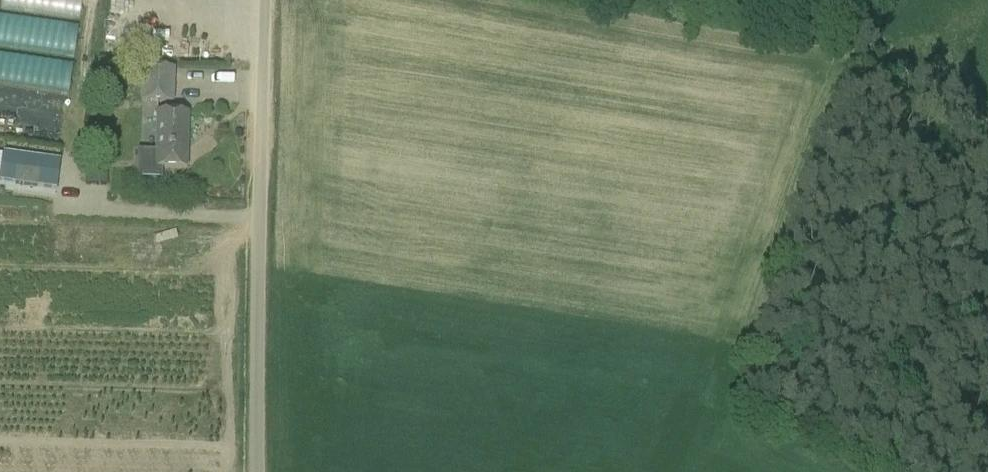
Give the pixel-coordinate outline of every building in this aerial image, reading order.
[(2,9),(82,21),(84,0),(3,0),(2,9)] [(71,95),(76,62),(81,27),(0,16),(0,85),(71,95)] [(174,70),(141,69),(140,102),(145,102),(145,103),(173,104),(174,70)] [(186,170),(188,114),(157,113),(155,154),(139,153),(138,178),(160,179),(161,170),(186,170)] [(0,182),(55,189),(59,163),(4,156),(4,157),(0,180),(0,182)]
